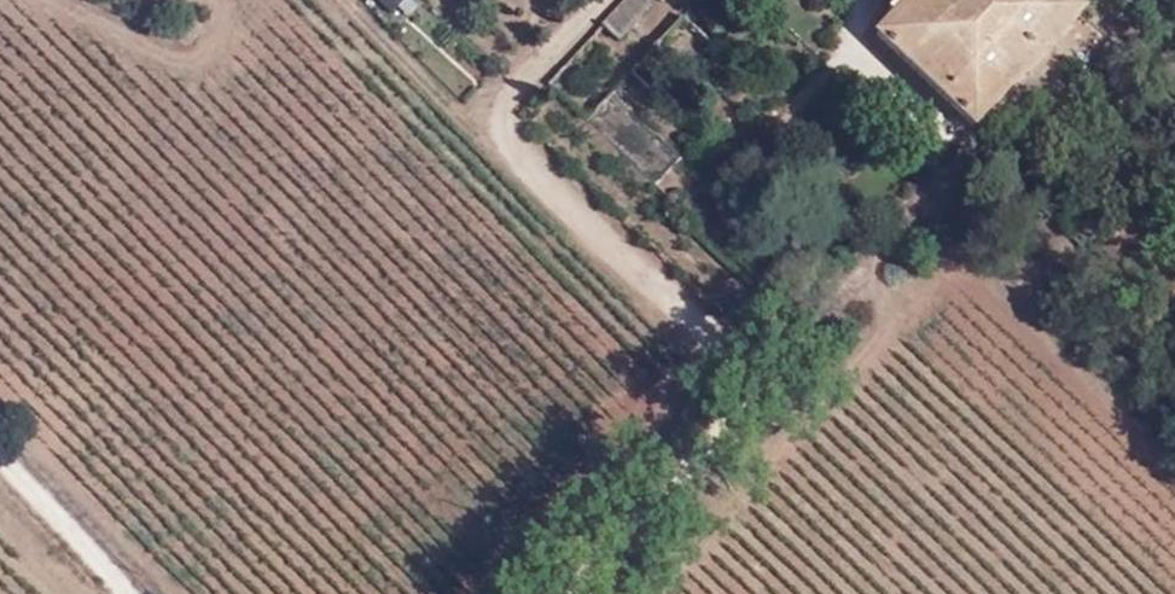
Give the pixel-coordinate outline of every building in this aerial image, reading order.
[(385,17),(410,2),(409,0),(375,0),(385,17)] [(642,0),(623,0),(602,21),(618,36),(647,6),(642,0)] [(960,114),(972,126),(975,124),(1082,10),(1071,0),(910,0),(906,4),(901,0),(897,0),(886,12),(892,18),(875,36),(960,114)] [(676,20),(626,74),(655,101),(706,47),(676,20)] [(623,100),(598,116),(634,171),(659,155),(623,100)]
